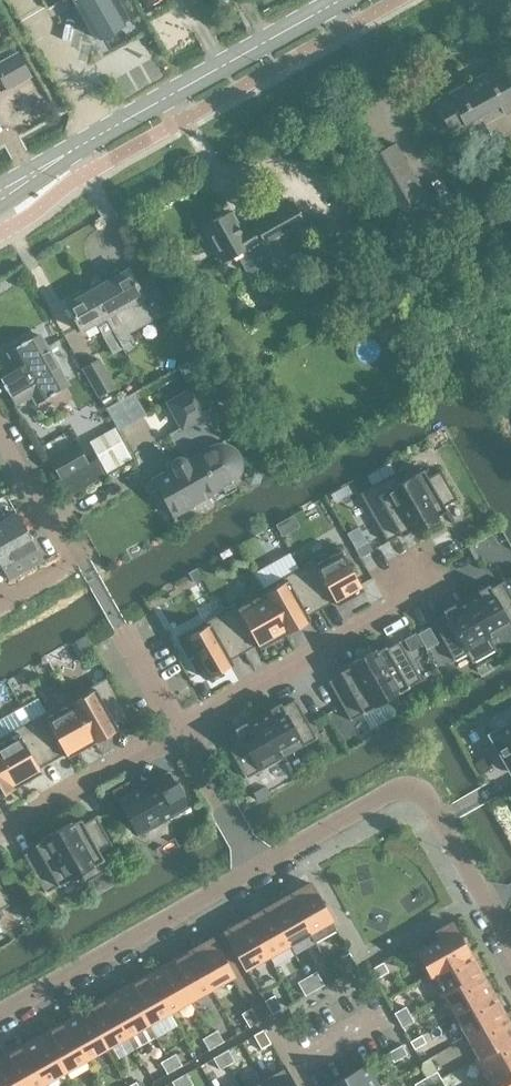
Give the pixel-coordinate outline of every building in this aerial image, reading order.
[(127,19),(117,0),(79,0),(75,3),(94,38),(127,19)] [(17,52),(0,62),(0,77),(7,89),(30,76),(17,52)] [(510,111),(510,89),(498,64),(463,84),(465,87),(434,104),(447,128),(452,125),(458,135),(483,120),(481,117),(501,105),(506,114),(510,111)] [(425,196),(395,143),(363,161),(393,213),(425,196)] [(227,215),(226,212),(203,225),(224,262),(237,255),(245,269),(251,271),(272,258),(264,245),(305,222),(293,201),(252,224),(254,227),(241,234),(230,214),(227,215)] [(317,244),(318,243),(339,232),(331,217),(309,229),(317,244)] [(151,277),(137,285),(127,269),(89,290),(122,347),(131,342),(123,327),(150,312),(154,318),(171,309),(150,273),(149,274),(151,277)] [(122,347),(89,290),(66,304),(81,331),(96,323),(112,353),(122,347)] [(14,403),(19,404),(31,397),(34,401),(38,402),(49,395),(50,396),(55,393),(55,392),(67,386),(68,381),(42,336),(38,335),(26,341),(25,340),(20,343),(20,344),(9,351),(8,355),(10,359),(2,364),(1,369),(6,378),(4,383),(2,385),(6,390),(7,389),(14,403)] [(115,388),(97,358),(82,367),(99,397),(115,388)] [(168,403),(178,420),(205,404),(195,387),(168,403)] [(117,424),(91,437),(108,470),(134,456),(117,424)] [(49,471),(64,498),(107,474),(98,458),(88,463),(78,444),(50,459),(55,468),(49,471)] [(239,455),(237,453),(236,452),(235,450),(233,448),(231,447),(229,446),(227,445),(225,445),(223,444),(221,444),(218,445),(214,446),(212,447),(185,462),(185,460),(184,459),(183,459),(181,458),(180,458),(179,458),(177,460),(176,460),(175,461),(174,463),(173,464),(173,465),(173,467),(173,468),(174,468),(153,480),(173,515),(191,504),(195,506),(199,505),(205,502),(207,499),(208,495),(209,494),(221,488),(232,481),(235,479),(236,478),(237,476),(238,474),(239,473),(240,471),(240,470),(241,467),(241,465),(241,463),(241,461),(240,459),(239,455)] [(246,465),(243,478),(250,484),(259,482),(263,470),(255,464),(246,465)] [(457,499),(440,470),(428,477),(423,469),(401,482),(396,472),(395,473),(425,526),(439,518),(438,516),(447,511),(444,506),(457,499)] [(425,526),(395,473),(359,493),(387,541),(400,534),(401,536),(409,532),(411,534),(425,526)] [(32,540),(17,514),(0,524),(0,565),(8,579),(43,560),(32,540)] [(297,514),(259,530),(270,557),(290,549),(283,532),(301,524),(297,514)] [(366,540),(353,547),(359,557),(372,550),(366,540)] [(338,545),(298,568),(321,608),(334,600),(337,605),(363,590),(338,545)] [(292,550),(254,569),(262,585),(300,565),(292,550)] [(196,567),(187,572),(194,583),(202,578),(196,567)] [(321,608),(298,568),(260,590),(285,634),(310,620),(307,615),(321,608)] [(490,588),(488,585),(477,591),(478,592),(466,599),(495,649),(496,649),(490,640),(510,628),(510,595),(503,581),(490,588)] [(285,634),(260,590),(221,611),(244,651),(257,644),(260,649),(285,634)] [(472,662),(495,649),(466,599),(454,605),(454,604),(443,610),(445,614),(432,621),(454,660),(467,653),(472,662)] [(244,651),(221,611),(177,637),(189,657),(193,654),(207,679),(233,664),(230,659),(244,651)] [(423,644),(416,632),(405,638),(411,650),(423,644)] [(85,635),(74,641),(80,652),(92,645),(85,635)] [(375,648),(361,657),(386,700),(421,680),(400,641),(387,648),(386,646),(377,651),(375,648)] [(437,653),(430,657),(436,667),(443,663),(437,653)] [(350,720),(386,700),(361,657),(347,665),(348,667),(340,672),(341,674),(328,681),(350,720)] [(114,729),(118,728),(116,724),(129,717),(130,716),(107,676),(68,699),(93,743),(115,731),(114,729)] [(70,754),(71,756),(93,743),(68,699),(29,720),(52,760),(65,753),(67,756),(70,754)] [(317,738),(295,699),(282,706),(280,703),(269,709),(270,710),(258,717),(281,758),(317,738)] [(38,714),(32,702),(0,717),(0,733),(38,714)] [(486,719),(494,732),(491,733),(490,733),(488,734),(489,736),(490,736),(509,770),(510,772),(510,704),(486,719)] [(246,778),(281,758),(258,717),(246,723),(246,722),(235,728),(236,732),(224,739),(246,778)] [(37,773),(40,771),(39,768),(52,760),(29,720),(0,737),(0,759),(16,787),(38,775),(37,773)] [(16,787),(0,759),(0,796),(16,787)] [(132,779),(112,790),(138,836),(189,807),(182,796),(185,795),(177,782),(175,783),(168,771),(137,789),(132,779)] [(57,829),(87,882),(109,869),(99,852),(112,845),(96,816),(83,823),(81,819),(72,823),(71,821),(57,829)] [(87,882),(57,829),(42,837),(44,839),(35,844),(36,847),(24,854),(46,893),(80,873),(86,883),(87,882)] [(310,883),(288,895),(315,942),(336,930),(310,883)] [(11,904),(0,884),(0,910),(11,904)] [(315,942),(288,895),(267,907),(288,944),(308,933),(314,942),(315,942)] [(247,919),(268,956),(288,944),(267,907),(247,919)] [(247,919),(225,931),(246,968),(268,956),(247,919)] [(463,944),(451,923),(437,931),(441,939),(419,952),(430,973),(429,974),(429,975),(469,952),(464,944),(463,944)] [(212,939),(190,951),(211,988),(233,976),(212,939)] [(190,951),(169,963),(190,1000),(211,988),(190,951)] [(341,957),(348,971),(357,966),(349,952),(341,957)] [(469,952),(429,975),(441,996),(481,973),(469,952)] [(369,969),(375,979),(388,971),(383,962),(369,969)] [(169,963),(148,975),(169,1012),(190,1000),(169,963)] [(324,985),(317,973),(308,978),(314,990),(324,985)] [(481,973),(441,996),(441,997),(445,995),(456,1015),(493,994),(481,973)] [(148,975),(127,986),(148,1023),(169,1012),(148,975)] [(314,990),(308,978),(298,984),(305,995),(314,990)] [(127,986),(107,998),(128,1035),(148,1023),(127,986)] [(493,994),(456,1015),(468,1036),(505,1015),(493,994)] [(274,995),(264,1000),(272,1014),(282,1008),(274,995)] [(107,998),(86,1010),(107,1047),(128,1035),(107,998)] [(405,1006),(394,1013),(398,1020),(409,1014),(405,1006)] [(249,1027),(259,1021),(251,1008),(241,1013),(249,1027)] [(86,1010),(65,1022),(86,1059),(107,1047),(86,1010)] [(402,1027),(413,1021),(409,1014),(398,1020),(402,1027)] [(468,1036),(479,1056),(476,1057),(476,1058),(510,1039),(510,1026),(505,1015),(468,1036)] [(65,1022),(44,1034),(65,1071),(86,1059),(65,1022)] [(261,1049),(271,1043),(263,1029),(253,1035),(261,1049)] [(223,1041),(217,1030),(209,1034),(216,1046),(223,1041)] [(44,1034),(23,1045),(44,1082),(65,1071),(44,1034)] [(216,1046),(209,1034),(202,1038),(209,1050),(216,1046)] [(420,1035),(410,1041),(414,1048),(425,1042),(420,1035)] [(476,1058),(488,1078),(480,1083),(480,1084),(510,1066),(510,1039),(476,1058)] [(402,1044),(388,1052),(393,1061),(407,1053),(402,1044)] [(2,1057),(19,1085),(38,1085),(44,1082),(23,1045),(2,1057)] [(228,1049),(221,1053),(227,1065),(234,1061),(228,1049)] [(174,1069),(182,1065),(175,1053),(167,1058),(174,1069)] [(213,1057),(220,1069),(227,1065),(221,1053),(213,1057)] [(0,1058),(0,1085),(19,1085),(2,1057),(0,1058)] [(174,1069),(167,1058),(160,1062),(166,1074),(174,1069)] [(431,1061),(420,1068),(423,1073),(425,1077),(437,1071),(435,1067),(431,1061)] [(329,1085),(377,1085),(365,1065),(328,1085),(329,1085)] [(262,1078),(266,1085),(295,1085),(284,1066),(262,1078)] [(480,1084),(482,1085),(510,1085),(510,1066),(480,1084)] [(437,1071),(425,1077),(430,1085),(441,1078),(437,1071)] [(193,1084),(186,1073),(179,1077),(184,1085),(190,1085),(193,1084)] [(179,1077),(172,1081),(174,1085),(184,1085),(179,1077)] [(414,1083),(416,1085),(427,1085),(430,1085),(425,1077),(414,1083)] [(247,1085),(266,1085),(262,1078),(247,1085)]
